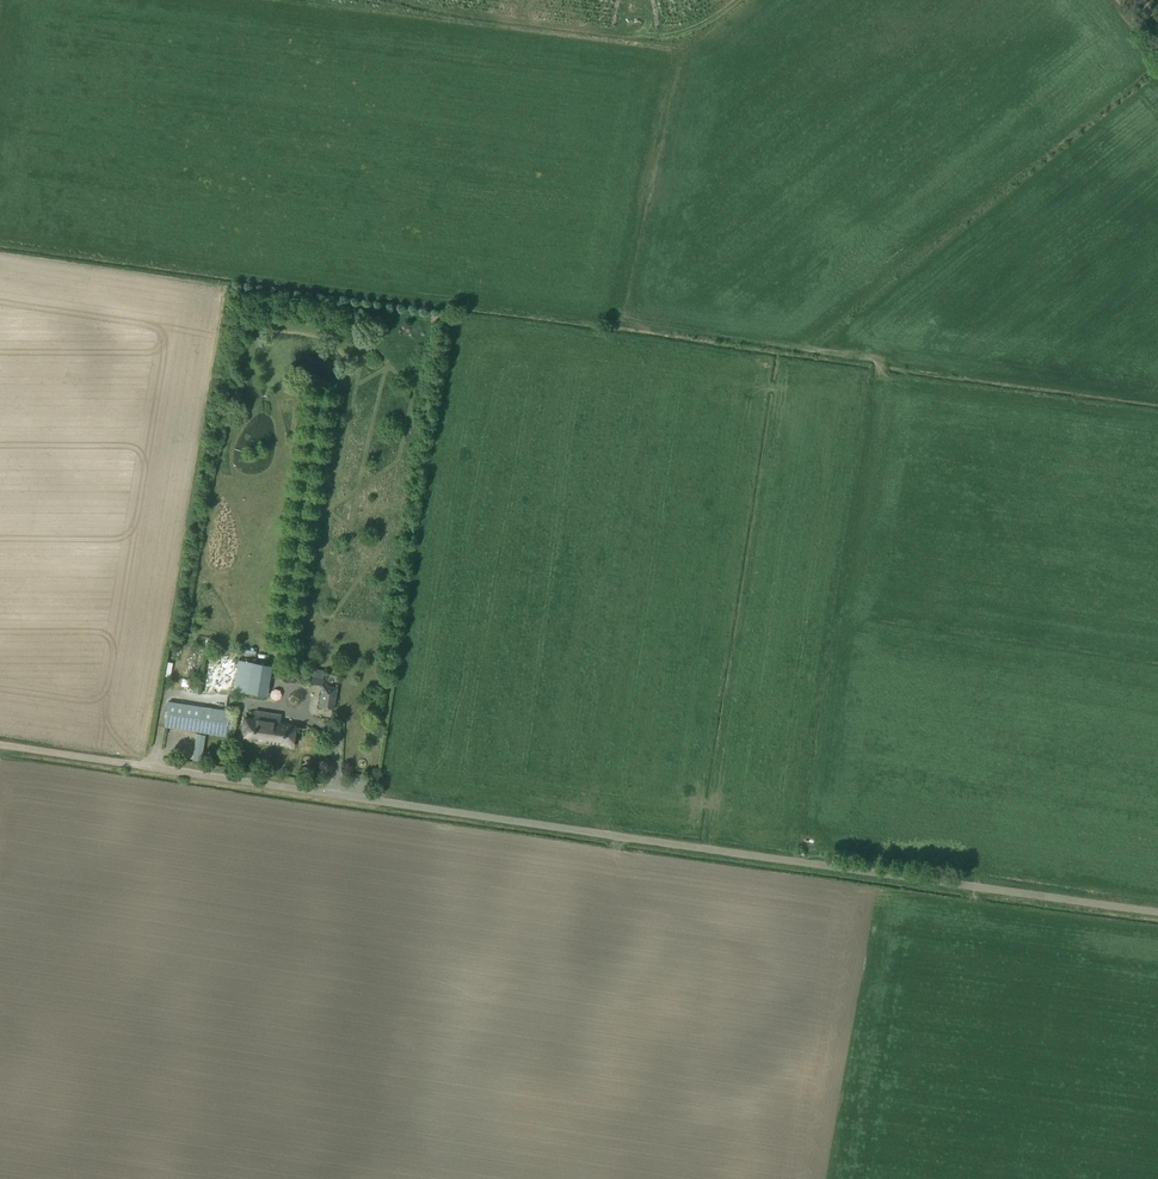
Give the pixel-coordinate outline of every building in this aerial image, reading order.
[(234,690),(247,692),(252,664),(238,662),(234,690)] [(319,707),(333,709),(337,688),(323,686),(319,707)] [(169,701),(164,726),(226,736),(230,711),(169,701)] [(276,723),(277,721),(254,717),(254,720),(245,719),(242,738),(251,740),(257,741),(292,746),(295,726),(276,723)]
